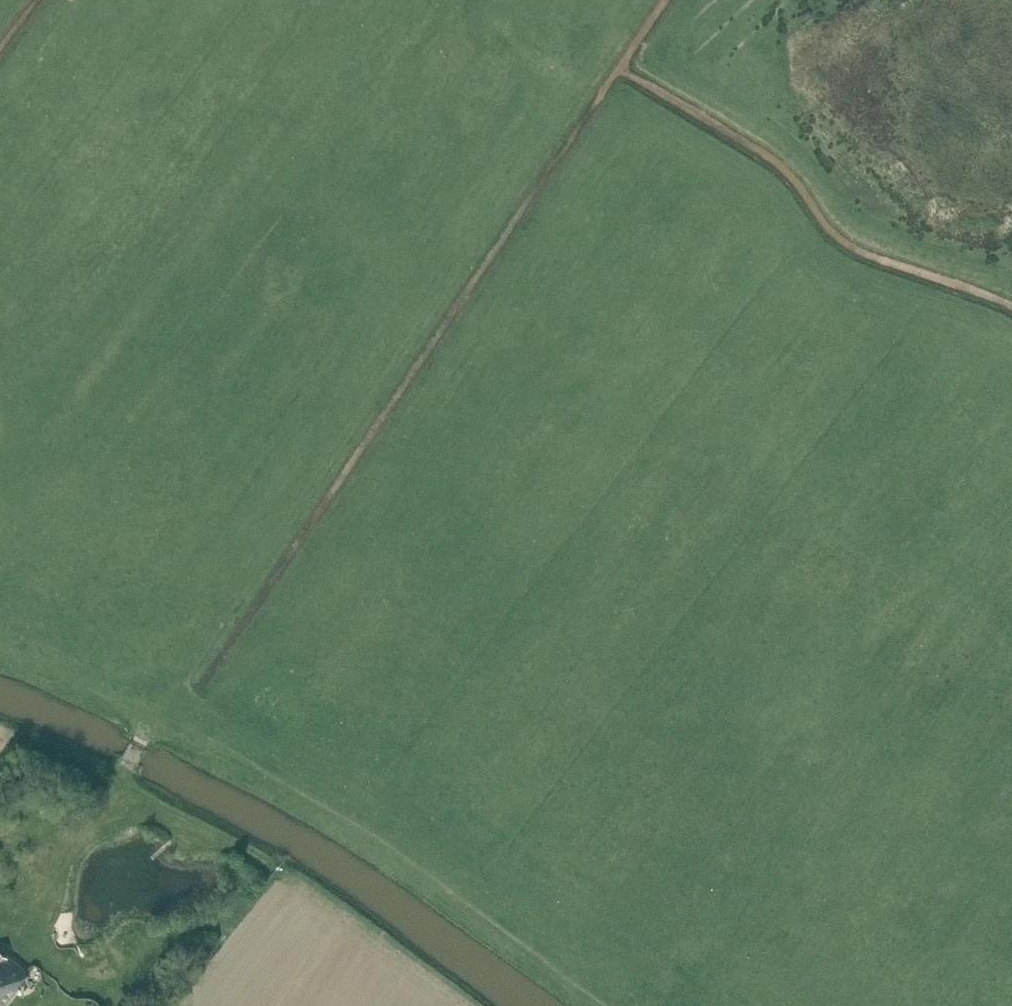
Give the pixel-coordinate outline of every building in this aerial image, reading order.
[(19,987),(18,986),(29,972),(0,949),(0,1005),(3,1005),(19,987)]
